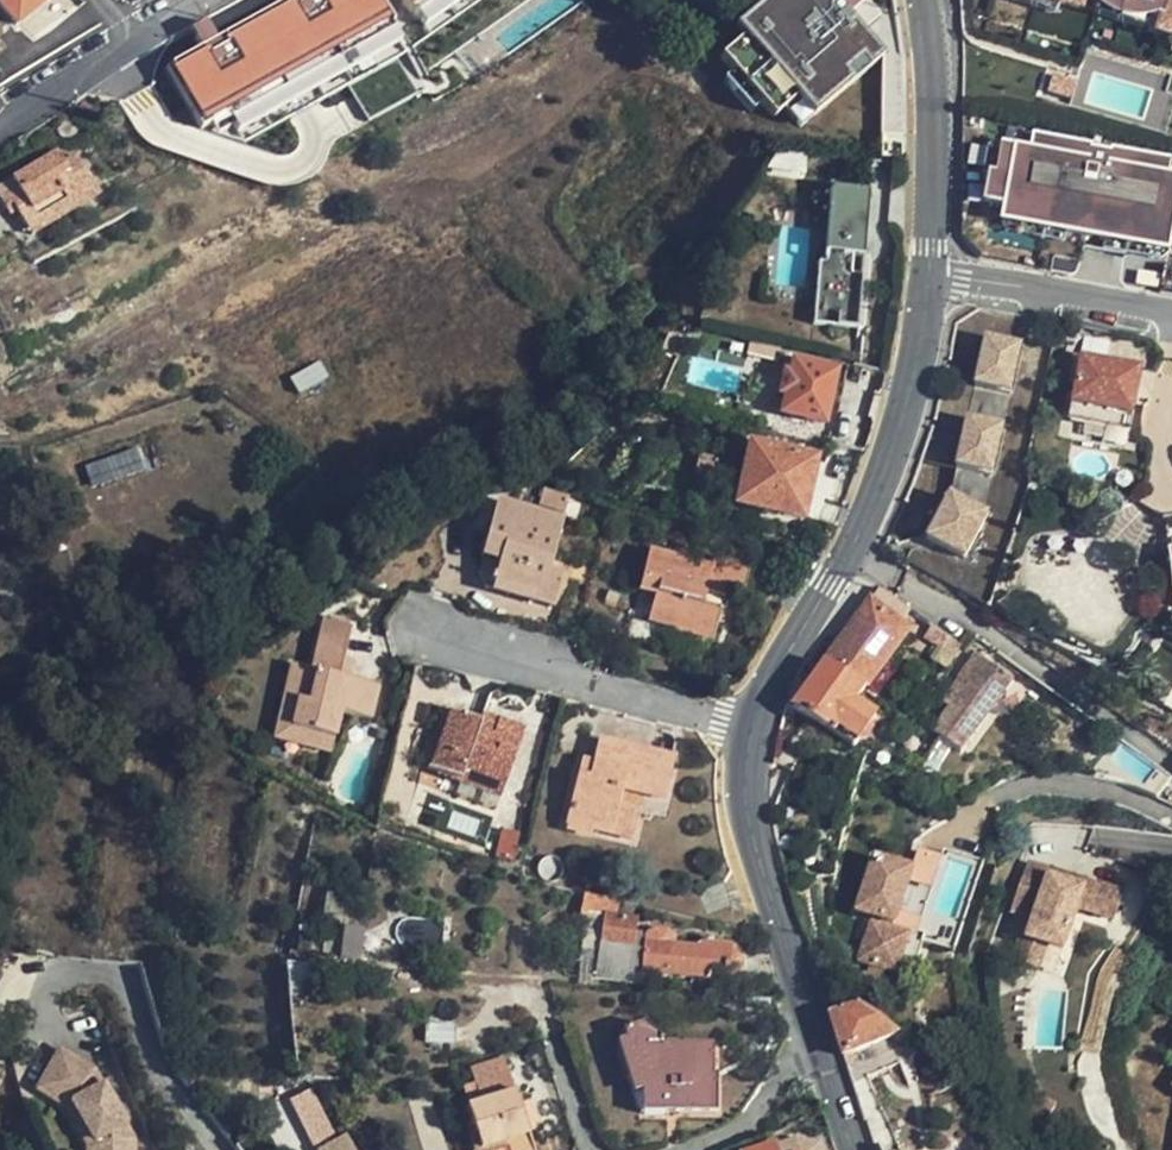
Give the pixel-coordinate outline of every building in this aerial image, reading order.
[(14,26),(45,0),(0,0),(0,11),(14,26)] [(171,65),(208,133),(293,87),(397,32),(380,0),(293,0),(171,65)] [(410,9),(422,0),(404,0),(410,9)] [(828,0),(761,0),(729,27),(739,38),(788,95),(803,114),(873,52),(839,13),(828,0)] [(839,13),(854,0),(828,0),(839,13)] [(1003,2),(1048,13),(1051,0),(1003,0),(1003,2)] [(1140,10),(1100,0),(1088,0),(1086,11),(1137,24),(1140,10)] [(1140,10),(1156,14),(1153,25),(1166,28),(1171,30),(1171,0),(1100,0),(1140,10)] [(1166,28),(1162,42),(1171,44),(1171,30),(1166,28)] [(788,95),(739,38),(715,60),(764,117),(788,95)] [(1067,81),(1045,77),(1041,97),(1063,102),(1067,81)] [(902,160),(902,109),(875,108),(874,160),(902,163),(902,160)] [(1028,140),(1025,156),(993,148),(986,180),(981,179),(977,208),(979,209),(972,241),(1170,286),(1171,276),(1171,191),(1159,188),(1163,169),(1103,156),(1102,158),(1087,155),(1087,153),(1028,140)] [(982,146),(975,178),(981,179),(986,180),(993,148),(982,146)] [(2,213),(10,208),(17,219),(26,233),(65,206),(73,218),(103,198),(72,154),(59,163),(53,155),(0,190),(0,211),(2,213)] [(856,327),(868,191),(832,187),(825,259),(816,258),(812,326),(856,327)] [(35,246),(73,218),(65,206),(26,233),(35,246)] [(10,208),(2,213),(9,224),(17,219),(10,208)] [(996,383),(1006,334),(968,327),(960,377),(996,383)] [(1134,422),(1139,382),(1117,379),(1120,362),(1064,354),(1056,411),(1134,422)] [(785,372),(780,393),(785,395),(781,412),(823,422),(835,372),(793,361),(790,373),(785,372)] [(1117,379),(1139,382),(1141,365),(1120,362),(1117,379)] [(785,395),(780,393),(778,392),(775,410),(781,412),(785,395)] [(982,464),(990,418),(956,411),(948,458),(982,464)] [(800,519),(814,460),(750,444),(735,504),(800,519)] [(968,548),(987,502),(944,484),(924,532),(968,548)] [(491,510),(480,559),(497,562),(492,585),(532,595),(529,604),(552,610),(560,578),(548,574),(558,525),(491,510)] [(744,597),(750,570),(748,569),(747,572),(715,565),(715,561),(711,561),(708,570),(648,554),(643,578),(645,580),(644,589),(640,588),(639,592),(656,596),(649,624),(676,632),(674,638),(677,639),(680,632),(697,636),(699,631),(714,634),(711,644),(715,645),(728,590),(742,592),(741,596),(744,597)] [(497,562),(480,559),(475,579),(485,593),(529,604),(532,595),(492,585),(497,562)] [(878,588),(824,665),(864,690),(904,633),(894,623),(906,606),(878,588)] [(379,688),(349,681),(338,678),(343,659),(351,627),(321,621),(310,670),(290,665),(280,704),(297,709),(292,731),(333,741),(341,714),(371,721),(379,688)] [(919,649),(934,660),(951,635),(935,625),(919,649)] [(947,707),(930,731),(959,751),(1012,677),(983,656),(967,678),(947,707)] [(338,678),(349,681),(354,662),(343,659),(338,678)] [(864,690),(824,665),(793,708),(849,742),(854,741),(873,716),(854,704),(864,690)] [(941,703),(947,707),(967,678),(961,675),(941,703)] [(329,755),(333,741),(292,731),(297,709),(280,704),(271,741),(329,755)] [(523,731),(498,722),(492,738),(476,733),(480,720),(449,709),(441,730),(443,731),(449,734),(436,771),(457,778),(456,782),(497,798),(523,731)] [(492,738),(498,722),(482,716),(480,720),(476,733),(492,738)] [(429,768),(436,771),(449,734),(443,731),(429,768)] [(599,742),(594,765),(590,782),(577,779),(565,826),(611,838),(618,809),(622,793),(663,804),(673,762),(599,742)] [(590,782),(594,765),(581,762),(577,779),(590,782)] [(639,814),(618,809),(611,838),(632,842),(639,814)] [(916,856),(910,876),(894,935),(909,939),(898,974),(915,979),(925,944),(956,953),(982,864),(942,853),(939,863),(916,856)] [(894,935),(910,876),(873,865),(857,919),(873,923),(861,964),(898,974),(909,939),(894,935)] [(1089,884),(1091,875),(1054,866),(1052,874),(1089,884)] [(1120,884),(1091,875),(1089,884),(1052,874),(1029,961),(1047,966),(1053,942),(1071,947),(1082,904),(1112,911),(1120,884)] [(728,905),(721,885),(698,892),(704,912),(728,905)] [(583,958),(603,960),(605,946),(632,948),(635,920),(587,915),(583,951),(583,958)] [(362,954),(362,928),(344,928),(344,954),(362,954)] [(777,982),(768,950),(699,944),(699,949),(672,945),(673,937),(665,933),(656,932),(649,935),(640,934),(637,970),(777,982)] [(828,1013),(849,1082),(921,1059),(920,1055),(856,1006),(828,1013)] [(664,1109),(714,1111),(715,1078),(712,1078),(712,1045),(663,1043),(663,1035),(648,1021),(627,1029),(644,1087),(644,1113),(663,1113),(664,1109)] [(69,1071),(47,1054),(29,1078),(51,1094),(69,1071)] [(475,1082),(509,1072),(504,1058),(470,1067),(475,1082)] [(29,1078),(20,1090),(51,1114),(77,1149),(124,1149),(123,1145),(80,1079),(69,1071),(51,1094),(29,1078)] [(518,1103),(509,1072),(475,1082),(480,1101),(465,1106),(479,1148),(504,1140),(527,1133),(526,1129),(518,1103)] [(715,1078),(714,1111),(742,1110),(751,1097),(754,1090),(756,1077),(715,1078)] [(309,1093),(289,1105),(314,1149),(341,1149),(309,1093)] [(530,1100),(518,1103),(526,1129),(538,1125),(530,1100)] [(504,1140),(507,1149),(522,1149),(531,1148),(527,1133),(504,1140)]
